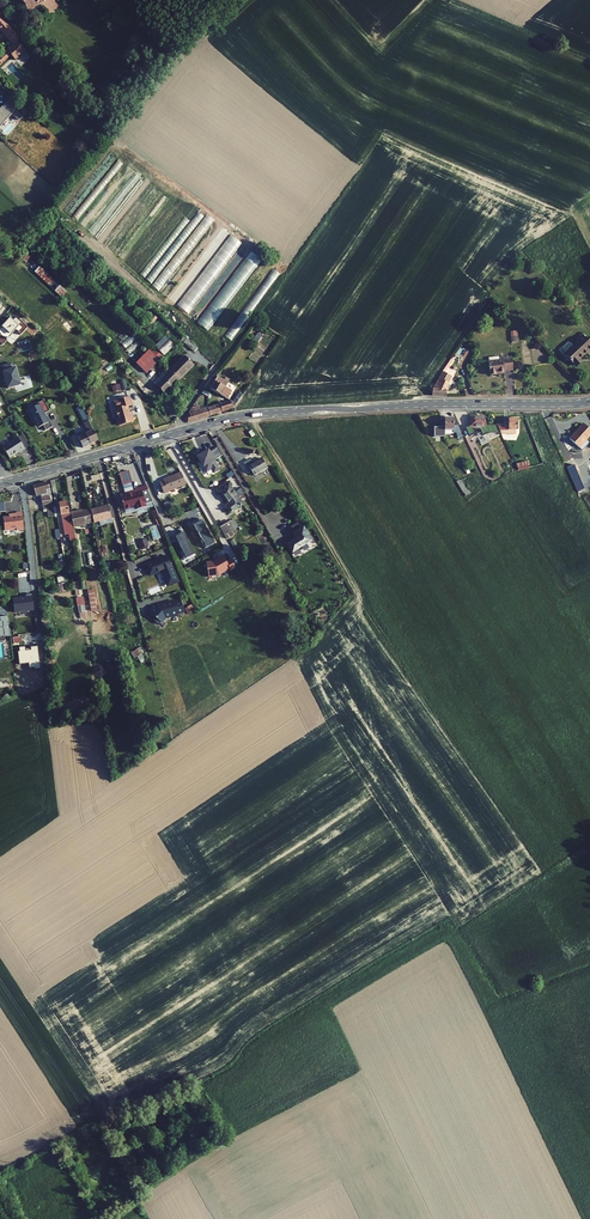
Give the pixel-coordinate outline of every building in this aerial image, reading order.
[(27,10),(34,7),(41,3),(40,0),(22,0),(27,10)] [(8,56),(13,60),(22,51),(18,47),(21,43),(0,18),(0,28),(13,44),(0,56),(0,63),(8,56)] [(14,105),(7,99),(1,105),(2,106),(0,109),(0,127),(11,114),(17,120),(22,115),(12,107),(14,105)] [(44,244),(61,228),(52,220),(35,235),(44,244)] [(189,315),(241,242),(229,234),(177,306),(189,315)] [(35,253),(44,244),(35,235),(27,243),(35,253)] [(250,251),(198,322),(209,331),(261,259),(250,251)] [(34,271),(49,285),(54,281),(39,266),(34,271)] [(273,269),(262,285),(268,289),(279,273),(273,269)] [(54,290),(62,298),(66,293),(59,286),(54,290)] [(157,318),(153,315),(148,322),(151,324),(152,325),(157,318)] [(2,345),(15,331),(20,335),(27,328),(16,318),(13,321),(10,319),(0,329),(0,343),(2,345)] [(231,340),(243,323),(237,318),(225,336),(231,340)] [(62,324),(68,331),(72,328),(66,321),(62,324)] [(137,333),(142,336),(151,324),(148,322),(146,321),(137,333)] [(588,340),(576,327),(569,333),(572,336),(569,340),(560,348),(560,349),(571,360),(576,355),(574,353),(588,340)] [(253,338),(256,341),(262,336),(259,333),(253,338)] [(264,334),(250,355),(259,362),(273,341),(264,334)] [(180,340),(194,351),(197,348),(184,336),(180,340)] [(565,336),(563,336),(557,342),(557,345),(560,348),(569,340),(565,336)] [(156,348),(151,352),(159,360),(173,345),(165,337),(155,347),(156,348)] [(136,368),(135,369),(143,376),(159,360),(151,352),(146,357),(136,368)] [(444,353),(435,365),(438,366),(446,354),(444,353)] [(484,372),(490,371),(489,369),(499,369),(499,367),(506,366),(505,353),(498,354),(498,356),(483,357),(484,372)] [(146,357),(144,354),(132,365),(136,368),(146,357)] [(179,380),(193,365),(184,356),(170,371),(179,380)] [(4,371),(2,372),(7,388),(20,384),(15,368),(13,368),(12,363),(2,366),(4,371)] [(445,370),(438,366),(435,365),(426,383),(426,389),(440,390),(440,383),(438,383),(445,370)] [(170,371),(167,369),(153,383),(155,385),(170,371)] [(164,394),(179,380),(170,371),(155,385),(164,394)] [(217,376),(210,389),(225,398),(227,396),(228,397),(232,391),(225,387),(228,382),(224,380),(217,376)] [(139,381),(137,382),(146,392),(148,390),(139,381)] [(135,384),(145,394),(146,392),(137,382),(135,384)] [(113,392),(120,389),(118,383),(111,386),(113,392)] [(242,395),(239,393),(233,402),(236,404),(242,395)] [(120,410),(116,411),(118,418),(116,418),(118,425),(119,425),(133,422),(133,420),(132,415),(130,415),(128,406),(132,405),(129,396),(118,400),(120,410)] [(43,425),(45,430),(52,427),(47,416),(45,417),(44,415),(45,414),(44,413),(49,411),(44,400),(38,402),(39,404),(38,405),(27,410),(30,416),(31,415),(35,422),(36,422),(39,427),(43,425)] [(210,415),(232,408),(236,404),(233,402),(231,401),(208,408),(210,415)] [(186,417),(187,422),(210,415),(208,408),(200,411),(199,405),(191,408),(189,414),(186,417)] [(76,435),(82,448),(98,440),(82,409),(80,410),(78,411),(84,422),(83,423),(88,432),(85,434),(84,431),(76,435)] [(464,410),(463,420),(478,421),(478,411),(464,410)] [(501,418),(488,417),(489,419),(491,424),(501,424),(501,422),(510,423),(510,411),(501,411),(501,418)] [(438,412),(437,424),(445,424),(446,413),(438,412)] [(576,414),(561,429),(571,438),(584,422),(576,414)] [(35,422),(37,428),(39,427),(36,422),(35,422),(31,415),(30,416),(33,423),(35,422)] [(462,420),(458,422),(463,431),(467,429),(462,420)] [(22,434),(17,438),(24,449),(30,445),(22,434)] [(2,447),(9,458),(24,449),(17,438),(2,447)] [(214,473),(220,469),(215,460),(223,456),(218,447),(210,452),(208,450),(196,457),(205,472),(211,469),(214,473)] [(251,470),(254,476),(267,468),(262,458),(253,464),(250,459),(244,463),(249,471),(251,470)] [(518,470),(529,467),(527,460),(516,463),(518,470)] [(568,467),(579,492),(585,490),(575,464),(568,467)] [(129,471),(119,473),(122,485),(132,482),(129,471)] [(185,484),(180,473),(163,480),(164,481),(160,483),(164,493),(169,491),(168,490),(176,487),(176,488),(185,484)] [(225,507),(230,513),(243,504),(230,486),(232,485),(229,481),(216,490),(219,494),(221,493),(229,504),(225,507)] [(42,506),(46,505),(46,509),(48,517),(54,516),(53,507),(50,489),(48,482),(33,486),(36,496),(40,495),(42,506)] [(130,494),(120,497),(124,510),(135,507),(136,509),(146,507),(145,504),(153,502),(146,486),(134,489),(135,490),(133,491),(133,492),(130,493),(130,494)] [(170,501),(164,503),(168,511),(173,509),(170,501)] [(69,513),(67,502),(59,503),(65,536),(69,535),(71,542),(74,541),(70,513),(69,513)] [(99,509),(99,508),(90,510),(93,522),(93,523),(112,518),(108,507),(99,509)] [(93,522),(90,510),(90,509),(76,512),(76,511),(70,512),(73,527),(93,522)] [(16,529),(16,530),(23,530),(21,513),(16,513),(16,516),(3,517),(4,530),(16,529)] [(201,540),(205,548),(214,543),(200,518),(192,523),(202,540),(201,540)] [(220,527),(226,538),(235,533),(236,529),(238,527),(233,519),(220,527)] [(300,523),(292,528),(296,534),(295,534),(299,541),(295,543),(295,542),(289,545),(294,553),(313,541),(305,528),(304,529),(300,523)] [(184,560),(194,555),(183,532),(175,536),(182,550),(179,551),(184,560)] [(148,545),(146,539),(138,542),(140,548),(148,545)] [(101,547),(106,568),(109,567),(105,546),(101,547)] [(178,582),(167,556),(144,565),(149,575),(161,571),(165,580),(168,579),(170,585),(178,582)] [(235,568),(231,560),(226,563),(222,556),(216,559),(217,560),(214,562),(213,562),(206,563),(207,569),(206,569),(207,571),(208,577),(218,575),(229,569),(231,571),(235,568)] [(79,582),(72,583),(73,590),(75,590),(75,595),(81,594),(79,582)] [(12,598),(14,612),(27,611),(34,610),(32,593),(25,594),(26,597),(12,598)] [(186,611),(183,600),(176,602),(176,600),(167,602),(167,603),(164,604),(164,603),(159,605),(156,607),(154,605),(150,609),(155,615),(153,617),(160,623),(166,616),(172,615),(172,616),(179,614),(179,613),(186,611)] [(185,608),(189,613),(196,609),(192,604),(185,608)] [(79,613),(80,617),(86,617),(84,605),(77,606),(78,613),(79,613)] [(9,616),(0,617),(0,619),(0,622),(0,635),(4,634),(4,636),(11,636),(9,616)] [(30,667),(33,667),(33,669),(40,668),(37,647),(31,647),(31,650),(26,651),(25,647),(20,648),(20,651),(18,652),(19,664),(29,663),(30,667)] [(131,652),(134,658),(142,653),(139,647),(131,652)]
